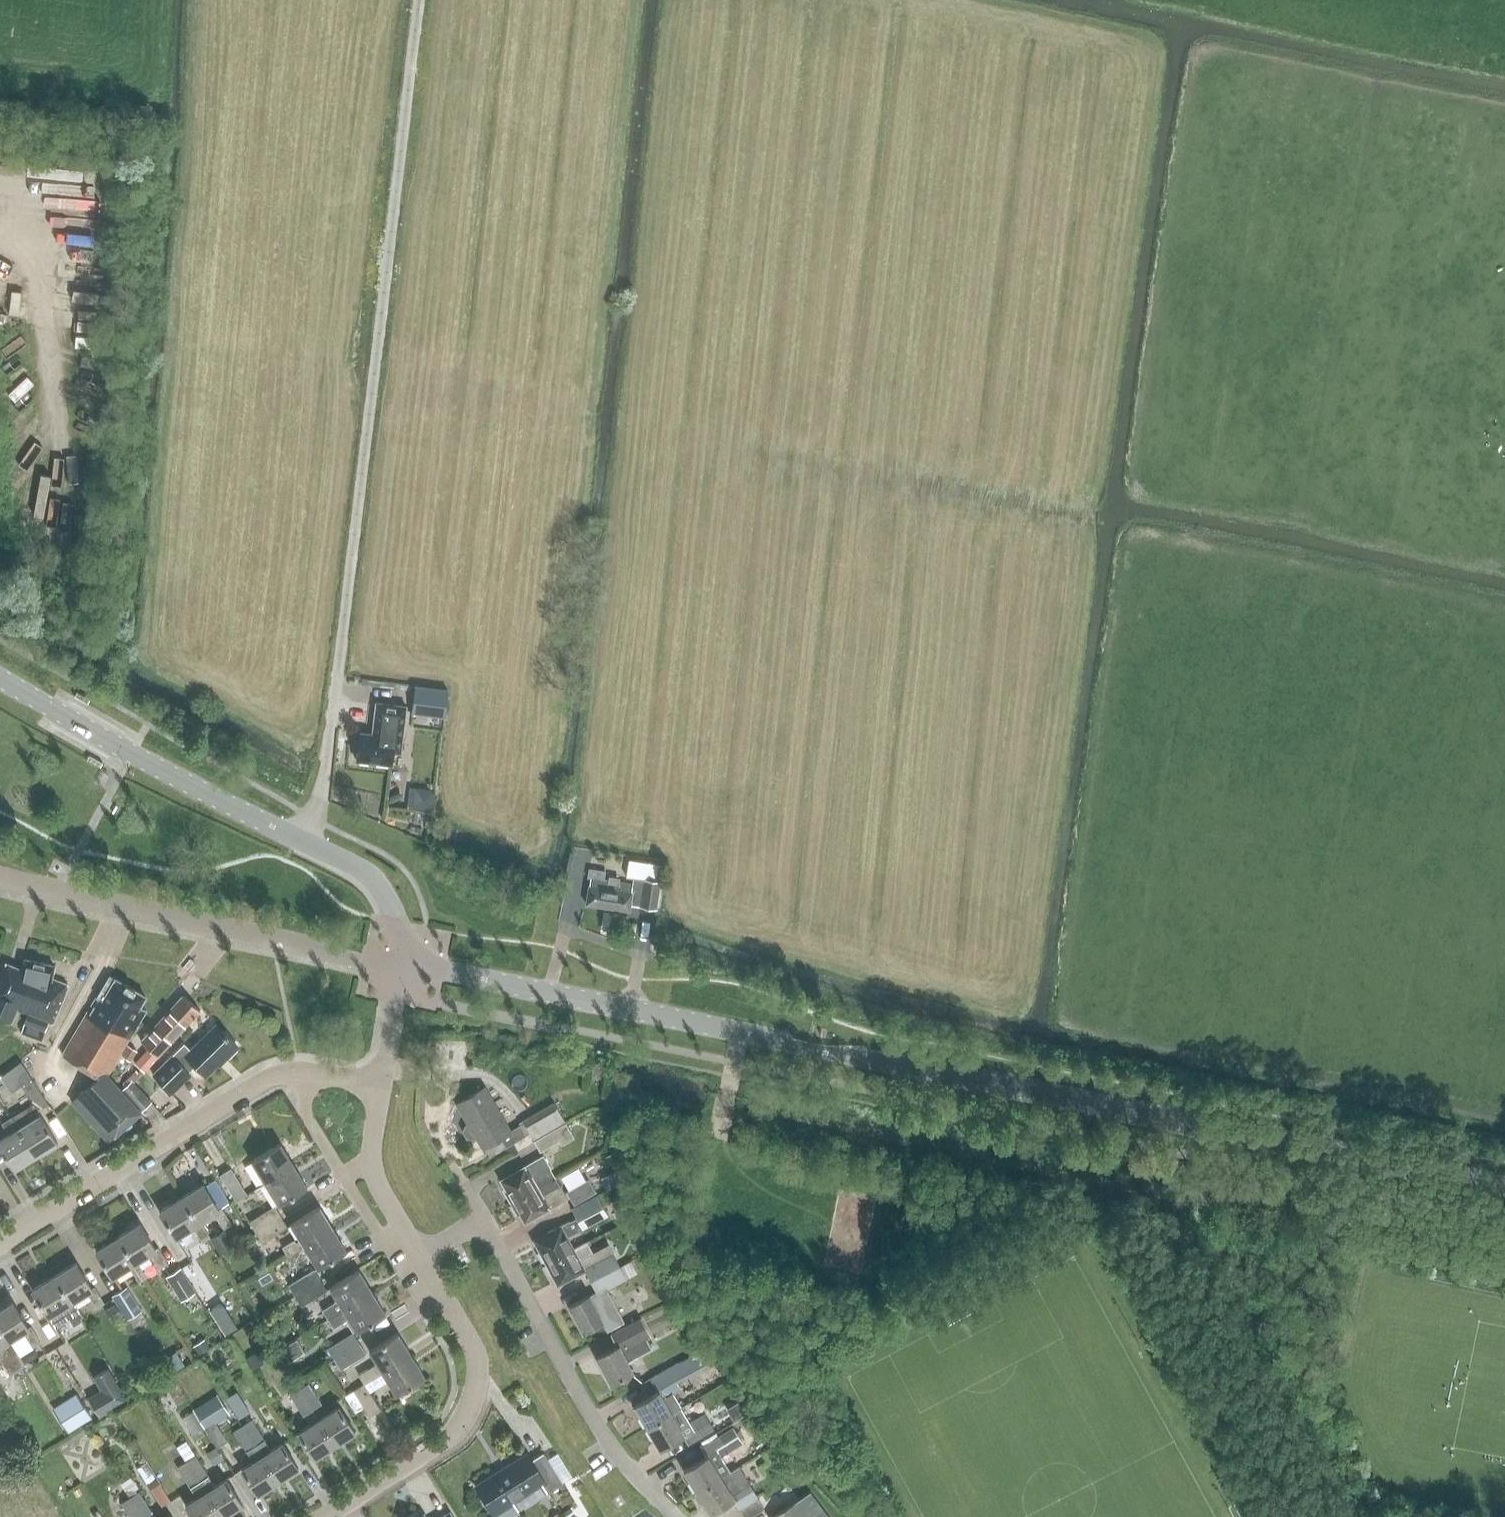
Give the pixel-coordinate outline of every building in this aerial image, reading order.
[(87,230),(87,219),(56,218),(56,230),(87,230)] [(41,523),(43,461),(15,460),(13,523),(41,523)] [(443,719),(445,719),(449,690),(446,689),(444,689),(435,688),(416,686),(412,715),(443,719)] [(401,753),(407,705),(376,702),(373,733),(360,731),(357,760),(391,764),(393,752),(401,753)] [(415,802),(436,802),(436,782),(416,781),(415,802)] [(403,797),(399,789),(388,795),(392,803),(403,797)] [(629,860),(626,877),(633,878),(633,877),(660,881),(662,865),(635,861),(629,860)] [(633,878),(633,883),(604,879),(605,871),(589,869),(588,877),(591,877),(589,885),(586,904),(629,910),(630,904),(656,908),(660,881),(633,877),(633,878)] [(68,985),(51,978),(54,965),(24,959),(21,969),(5,963),(0,974),(0,993),(17,1000),(31,1004),(28,1013),(27,1013),(24,1022),(45,1030),(49,1021),(53,1023),(68,985)] [(139,1022),(146,1010),(139,1006),(145,996),(115,979),(109,976),(97,997),(96,997),(62,1054),(98,1076),(70,1102),(107,1143),(141,1111),(104,1072),(105,1071),(108,1073),(138,1022),(139,1022)] [(27,1013),(28,1013),(31,1004),(17,1000),(0,993),(0,1016),(11,1021),(16,1009),(27,1013)] [(144,1071),(200,1010),(183,995),(141,1041),(148,1047),(134,1062),(144,1071)] [(225,1058),(237,1046),(216,1025),(190,1050),(184,1043),(152,1074),(171,1093),(191,1074),(188,1072),(195,1065),(205,1075),(223,1057),(225,1058)] [(130,1061),(137,1050),(127,1044),(120,1055),(130,1061)] [(23,1064),(6,1074),(15,1089),(21,1085),(32,1078),(23,1064)] [(33,1104),(38,1110),(48,1104),(32,1078),(21,1085),(33,1104)] [(152,1101),(132,1079),(122,1088),(142,1110),(152,1101)] [(518,1122),(520,1125),(510,1131),(485,1087),(457,1103),(468,1123),(464,1125),(463,1131),(467,1138),(473,1139),(476,1136),(483,1148),(500,1138),(506,1147),(527,1135),(526,1134),(530,1132),(534,1141),(566,1122),(554,1101),(518,1122)] [(22,1111),(12,1117),(18,1127),(36,1156),(57,1142),(40,1113),(28,1121),(22,1111)] [(18,1127),(12,1117),(2,1124),(8,1133),(0,1138),(0,1147),(14,1169),(36,1156),(18,1127)] [(540,1151),(559,1140),(561,1145),(574,1137),(566,1122),(534,1141),(540,1151)] [(265,1182),(294,1164),(280,1142),(251,1160),(265,1182)] [(615,1151),(605,1157),(611,1168),(621,1163),(615,1151)] [(555,1176),(549,1167),(543,1156),(502,1180),(506,1188),(504,1189),(511,1202),(555,1176)] [(260,1198),(271,1191),(279,1204),(307,1186),(294,1164),(265,1182),(255,1189),(260,1198)] [(236,1200),(246,1193),(231,1168),(220,1174),(236,1200)] [(525,1221),(567,1197),(555,1176),(511,1202),(518,1214),(521,1213),(525,1221)] [(600,1190),(592,1176),(566,1191),(573,1204),(600,1190)] [(224,1228),(232,1223),(221,1207),(219,1209),(203,1183),(181,1197),(197,1223),(201,1221),(214,1213),(224,1228)] [(572,1248),(566,1237),(608,1214),(597,1194),(572,1208),(577,1217),(570,1221),(569,1220),(546,1232),(547,1234),(535,1240),(540,1250),(539,1251),(545,1263),(572,1248)] [(210,1237),(201,1221),(197,1223),(181,1197),(159,1211),(175,1237),(193,1226),(202,1242),(210,1237)] [(255,1232),(281,1216),(275,1205),(249,1221),(255,1232)] [(287,1256),(333,1228),(319,1206),(290,1224),(300,1239),(295,1242),(293,1239),(281,1246),(287,1256)] [(262,1242),(288,1227),(281,1216),(255,1232),(262,1242)] [(160,1268),(168,1263),(158,1247),(155,1248),(139,1223),(117,1237),(134,1263),(137,1261),(151,1252),(160,1268)] [(235,1244),(226,1228),(209,1238),(219,1254),(235,1244)] [(318,1268),(346,1250),(333,1228),(287,1256),(293,1265),(305,1257),(303,1254),(308,1251),(318,1268)] [(147,1276),(137,1261),(134,1263),(117,1237),(96,1250),(112,1276),(129,1266),(139,1281),(147,1276)] [(591,1280),(619,1265),(609,1245),(579,1261),(572,1248),(545,1263),(551,1274),(553,1273),(558,1283),(570,1277),(571,1278),(586,1270),(591,1280)] [(97,1307),(104,1302),(94,1286),(92,1288),(76,1262),(54,1276),(70,1302),(73,1300),(87,1292),(97,1307)] [(624,1321),(607,1289),(627,1279),(619,1265),(591,1280),(597,1291),(589,1295),(570,1305),(584,1331),(602,1321),(607,1330),(624,1321)] [(196,1292),(180,1267),(165,1276),(180,1302),(196,1292)] [(295,1295),(320,1279),(314,1269),(288,1285),(295,1295)] [(327,1319),(372,1291),(358,1269),(330,1287),(338,1300),(321,1310),(327,1319)] [(89,1326),(73,1300),(70,1302),(54,1276),(32,1290),(48,1316),(66,1305),(81,1331),(89,1326)] [(301,1306),(327,1290),(320,1279),(295,1295),(301,1306)] [(142,1310),(126,1285),(111,1295),(127,1320),(142,1310)] [(333,1328),(349,1318),(357,1331),(386,1313),(372,1291),(327,1319),(333,1328)] [(41,1342),(31,1325),(28,1327),(12,1302),(0,1309),(0,1331),(7,1341),(10,1340),(23,1331),(33,1346),(41,1342)] [(222,1302),(210,1309),(225,1333),(236,1325),(222,1302)] [(115,1304),(104,1311),(111,1322),(122,1315),(115,1304)] [(627,1361),(651,1348),(646,1337),(650,1335),(640,1317),(611,1333),(618,1345),(597,1357),(611,1383),(632,1371),(627,1361)] [(10,1340),(7,1341),(0,1331),(0,1360),(9,1374),(25,1364),(10,1340)] [(278,1348),(285,1344),(278,1331),(270,1335),(278,1348)] [(334,1359),(359,1343),(353,1332),(327,1348),(334,1359)] [(382,1372),(411,1354),(398,1333),(369,1350),(377,1363),(358,1375),(364,1384),(364,1383),(382,1372)] [(209,1346),(204,1338),(192,1345),(197,1353),(209,1346)] [(276,1351),(284,1364),(304,1351),(296,1338),(276,1351)] [(341,1369),(366,1353),(359,1343),(334,1359),(341,1369)] [(175,1351),(162,1360),(171,1373),(184,1365),(175,1351)] [(263,1363),(256,1351),(246,1358),(253,1369),(263,1363)] [(411,1354),(382,1372),(396,1394),(425,1376),(411,1354)] [(658,1392),(634,1405),(647,1427),(671,1413),(681,1407),(672,1392),(680,1387),(676,1381),(694,1371),(686,1357),(677,1362),(650,1378),(652,1382),(658,1392)] [(127,1399),(108,1367),(92,1376),(100,1389),(88,1396),(99,1415),(127,1399)] [(313,1409),(321,1403),(308,1383),(300,1389),(312,1409),(313,1409)] [(370,1416),(381,1409),(364,1383),(364,1384),(354,1390),(370,1416)] [(319,1419),(313,1409),(312,1409),(300,1389),(291,1394),(304,1415),(310,1425),(298,1432),(314,1457),(335,1444),(319,1419)] [(729,1402),(737,1415),(754,1404),(746,1391),(729,1402)] [(92,1417),(76,1392),(52,1408),(68,1432),(92,1417)] [(217,1393),(192,1409),(193,1411),(203,1427),(204,1428),(205,1429),(216,1422),(229,1414),(217,1393)] [(239,1417),(249,1411),(244,1403),(234,1409),(239,1417)] [(335,1444),(355,1431),(339,1406),(319,1419),(335,1444)] [(671,1413),(647,1427),(659,1448),(683,1435),(688,1444),(698,1438),(714,1429),(705,1413),(690,1422),(681,1407),(671,1413)] [(242,1424),(241,1425),(235,1415),(228,1420),(246,1451),(247,1450),(253,1461),(242,1468),(258,1493),(278,1480),(262,1455),(256,1445),(242,1424)] [(262,1455),(278,1480),(299,1467),(283,1442),(271,1450),(264,1439),(265,1439),(252,1418),(242,1424),(256,1445),(262,1455)] [(707,1456),(684,1470),(697,1491),(721,1477),(729,1471),(720,1456),(742,1442),(733,1427),(718,1436),(703,1446),(701,1447),(707,1456)] [(216,1447),(206,1454),(213,1464),(223,1458),(216,1447)] [(494,1514),(513,1502),(517,1509),(532,1500),(533,1502),(563,1483),(544,1453),(531,1461),(527,1454),(476,1486),(494,1514)] [(226,1478),(214,1486),(195,1455),(186,1460),(206,1491),(222,1516),(242,1503),(226,1478)] [(206,1491),(186,1460),(177,1466),(196,1497),(185,1504),(194,1516),(220,1516),(222,1516),(206,1491)] [(794,1460),(787,1465),(799,1480),(806,1475),(794,1460)] [(697,1491),(710,1513),(733,1499),(745,1516),(749,1516),(764,1508),(757,1496),(747,1481),(740,1486),(731,1470),(729,1471),(721,1477),(697,1491)] [(172,1500),(160,1481),(159,1482),(157,1480),(149,1485),(162,1506),(172,1500)] [(139,1491),(130,1497),(143,1516),(155,1516),(139,1491)] [(769,1516),(829,1516),(810,1491),(797,1499),(769,1516)] [(130,1497),(121,1503),(130,1516),(143,1516),(130,1497)]
